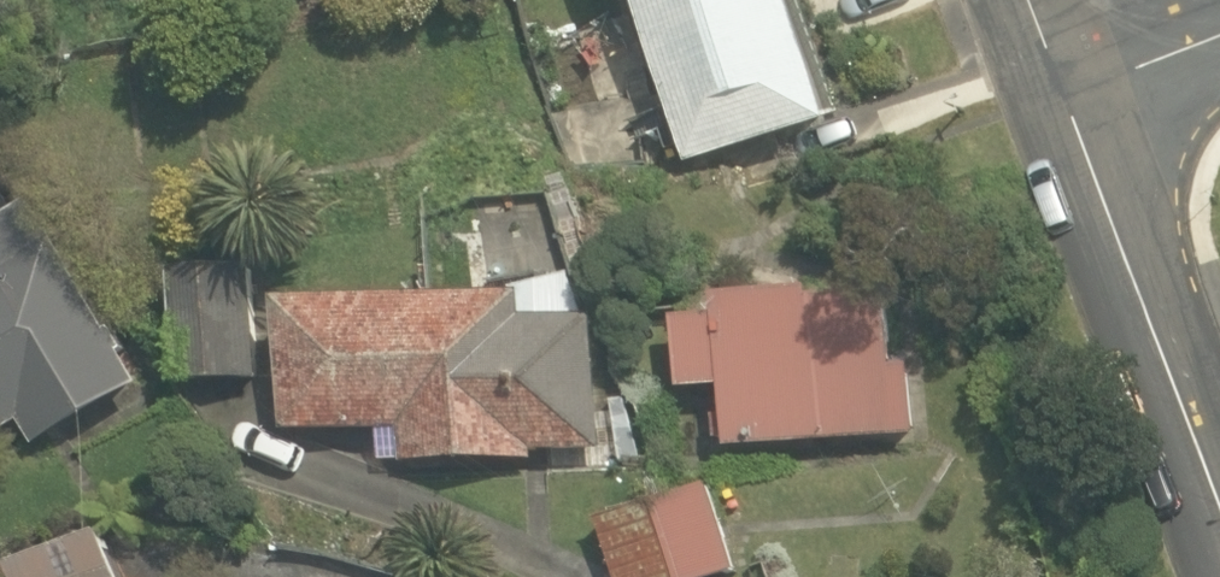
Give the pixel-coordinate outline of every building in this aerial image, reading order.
[(693,167),(834,126),(797,0),(644,0),(693,167)] [(25,427),(40,451),(151,386),(120,332),(116,335),(42,209),(0,234),(0,441),(25,427)] [(181,278),(187,388),(264,384),(258,274),(181,278)] [(729,390),(733,450),(921,439),(917,372),(901,373),(896,292),(723,302),(724,324),(680,326),(684,393),(729,390)] [(405,435),(405,466),(536,465),(537,456),(604,456),(603,324),(532,325),(531,303),(287,306),(289,436),(405,435)] [(619,576),(731,576),(742,575),(715,488),(601,523),(619,576)] [(15,576),(118,576),(105,537),(12,567),(15,576)]
